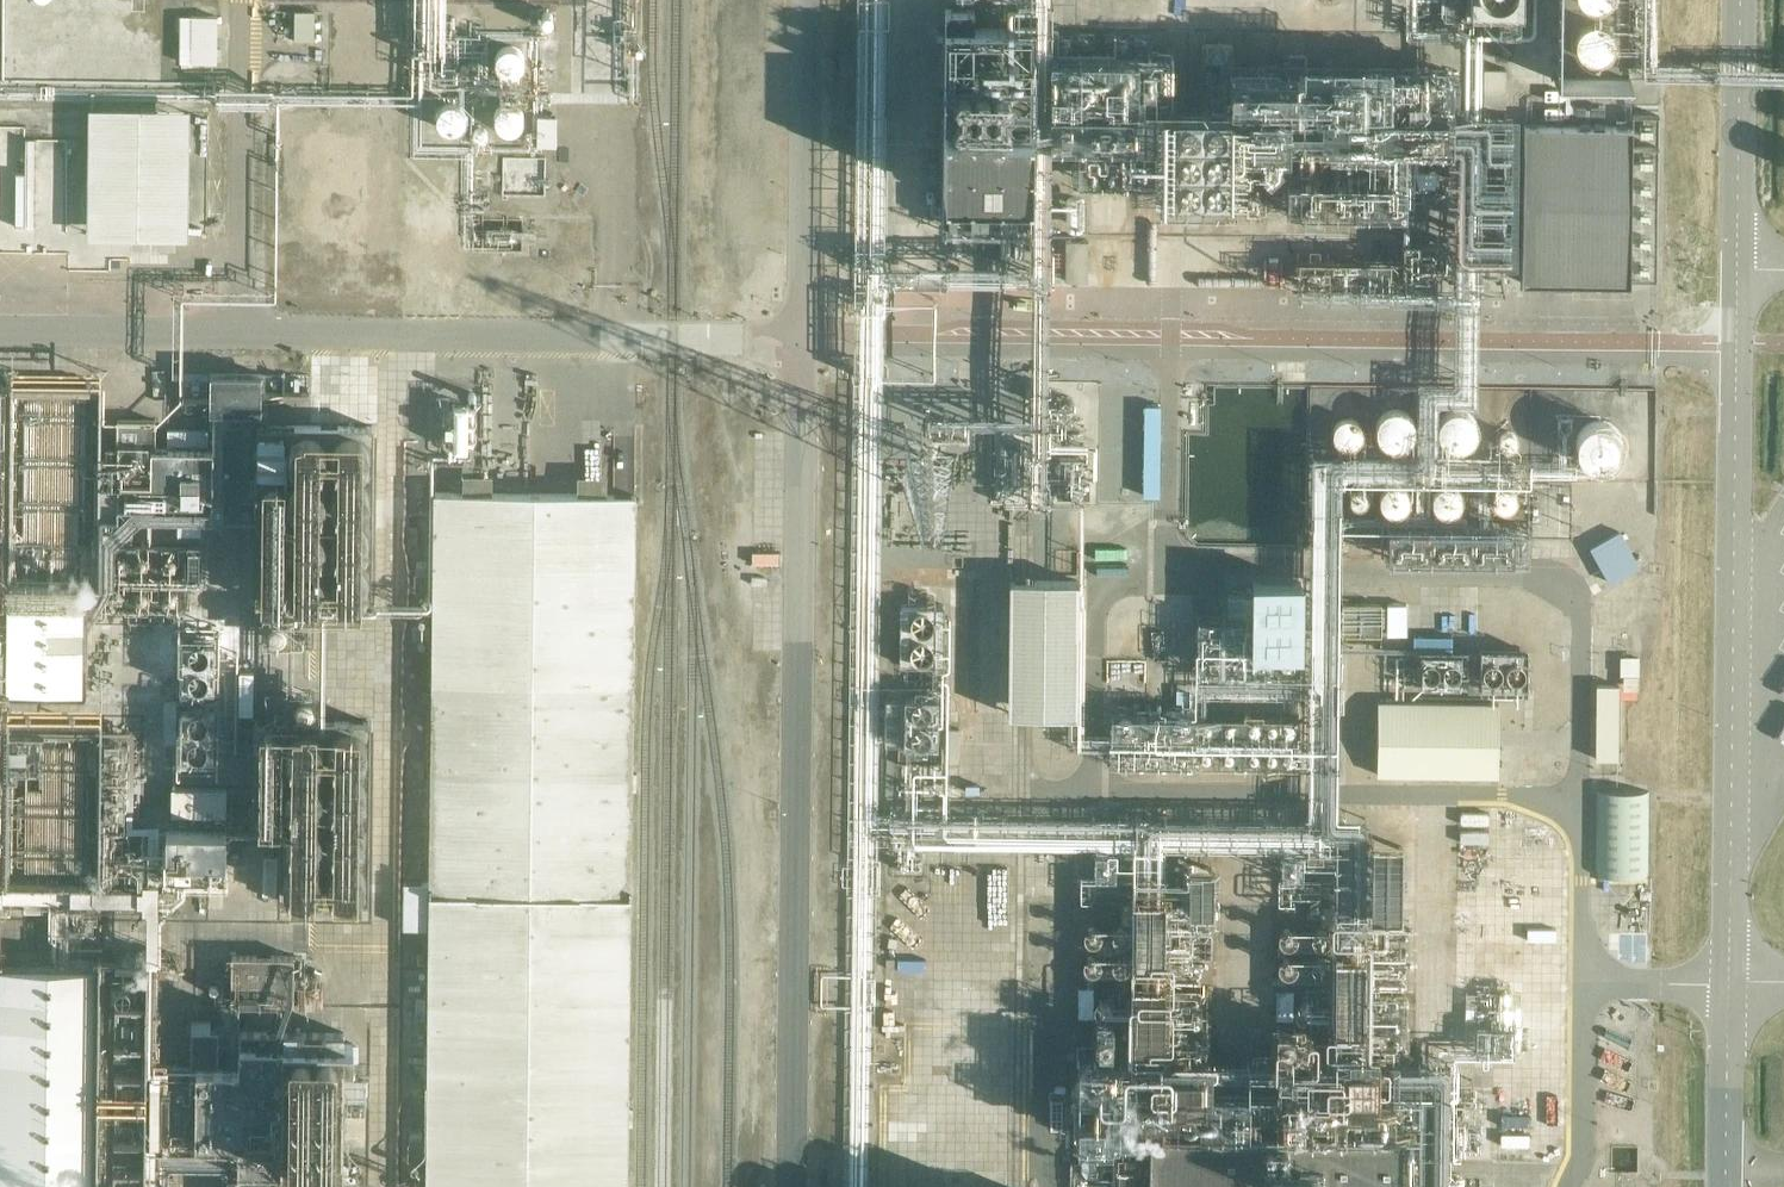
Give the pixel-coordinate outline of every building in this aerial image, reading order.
[(1471,16),(1527,17),(1527,0),(1472,0),(1471,16)] [(1584,2),(1586,4),(1590,7),(1593,8),(1598,10),(1601,9),(1605,9),(1609,8),(1612,5),(1615,3),(1617,1),(1617,0),(1583,0),(1584,2)] [(227,5),(187,5),(187,58),(226,58),(227,5)] [(1353,47),(1353,25),(1271,24),(1271,46),(1353,47)] [(1583,32),(1582,35),(1580,40),(1580,43),(1580,47),(1581,51),(1583,55),(1586,58),(1589,60),(1593,62),(1598,63),(1601,63),(1604,62),(1608,61),(1612,59),(1614,57),(1616,54),(1618,50),(1619,47),(1619,43),(1619,40),(1618,36),(1616,32),(1614,29),(1611,27),(1607,25),(1604,24),(1600,24),(1596,24),(1593,25),(1589,27),(1586,29),(1583,32)] [(1073,125),(996,125),(995,63),(970,63),(969,42),(949,42),(950,175),(966,175),(966,171),(1074,170),(1073,125)] [(513,77),(516,76),(518,74),(520,73),(522,70),(523,68),(525,65),(525,63),(525,60),(524,58),(523,55),(522,53),(520,51),(518,49),(515,48),(512,48),(509,47),(506,48),(503,49),(501,50),(499,52),(497,55),(496,57),(496,60),(495,63),(496,66),(497,69),(499,72),(501,74),(504,75),(507,76),(510,77),(513,77)] [(1199,60),(1195,58),(1191,114),(1192,113),(1187,172),(1234,176),(1239,167),(1255,168),(1262,156),(1284,169),(1313,119),(1321,120),(1323,92),(1330,79),(1302,77),(1305,79),(1284,77),(1284,66),(1199,60)] [(1529,225),(1526,278),(1649,283),(1655,134),(1645,134),(1646,110),(1539,105),(1540,78),(1515,77),(1514,99),(1495,98),(1489,223),(1529,225)] [(110,229),(201,231),(203,93),(99,92),(97,222),(69,221),(70,159),(85,159),(85,137),(41,136),(39,246),(72,247),(72,264),(110,264),(110,229)] [(455,134),(458,133),(460,131),(462,130),(465,127),(466,125),(467,122),(467,120),(467,117),(467,115),(465,112),(464,110),(462,108),(460,106),(457,105),(454,104),(451,104),(449,105),(445,106),(443,107),(441,109),(440,112),(438,114),(438,117),(438,120),(438,123),(439,126),(441,128),(443,130),(446,132),(449,133),(452,134),(455,134)] [(512,133),(514,132),(517,131),(519,129),(521,127),(522,125),(523,122),(523,119),(523,117),(523,114),(522,111),(520,109),(518,107),(516,106),(514,104),(511,104),(508,104),(505,104),(502,105),(500,107),(498,109),(496,111),(495,113),(494,116),(494,119),(495,122),(496,125),(498,128),(500,130),(502,131),(505,132),(508,133),(512,133)] [(563,146),(565,109),(543,108),(542,145),(563,146)] [(517,169),(517,155),(496,155),(496,169),(517,169)] [(1094,203),(1095,176),(1081,175),(1079,202),(1094,203)] [(1469,254),(1306,253),(1306,282),(1469,284),(1469,254)] [(99,581),(17,580),(19,368),(2,368),(0,486),(0,603),(19,603),(19,614),(2,614),(0,724),(19,724),(20,659),(98,660),(99,581)] [(245,385),(223,383),(222,395),(260,398),(262,377),(246,375),(245,385)] [(1384,445),(1387,447),(1391,449),(1395,450),(1399,450),(1402,449),(1405,448),(1409,447),(1412,444),(1414,441),(1416,438),(1417,434),(1417,430),(1417,426),(1416,423),(1414,419),(1412,416),(1408,414),(1405,412),(1401,411),(1397,411),(1393,411),(1390,412),(1386,414),(1383,417),(1381,420),(1379,423),(1378,427),(1378,431),(1378,434),(1379,438),(1381,441),(1384,445)] [(1448,446),(1451,449),(1455,450),(1459,451),(1463,451),(1466,451),(1470,450),(1473,448),(1476,446),(1478,443),(1480,440),(1481,435),(1481,432),(1481,428),(1480,424),(1478,421),(1476,418),(1473,415),(1469,413),(1465,412),(1461,412),(1458,412),(1454,414),(1450,416),(1447,418),(1445,421),(1444,424),(1442,428),(1442,432),(1443,436),(1444,439),(1446,443),(1448,446)] [(1509,420),(1512,439),(1530,437),(1527,417),(1509,420)] [(1353,449),(1355,448),(1357,446),(1360,445),(1362,442),(1363,440),(1364,437),(1364,435),(1364,432),(1364,430),(1363,427),(1361,425),(1359,423),(1357,421),(1354,420),(1352,419),(1349,419),(1346,420),(1343,421),(1341,422),(1338,424),(1337,427),(1336,429),(1335,432),(1335,435),(1336,438),(1337,441),(1338,443),(1340,445),(1343,447),(1346,448),(1349,449),(1353,449)] [(1626,451),(1627,447),(1625,439),(1621,432),(1618,429),(1613,426),(1605,424),(1596,426),(1589,430),(1584,437),(1582,441),(1581,447),(1583,455),(1588,463),(1594,467),(1602,470),(1611,469),(1618,464),(1622,460),(1624,457),(1626,451)] [(196,453),(196,484),(218,484),(217,453),(196,453)] [(1401,516),(1404,515),(1406,514),(1408,512),(1411,510),(1412,508),(1413,505),(1413,503),(1413,500),(1413,497),(1411,495),(1410,492),(1408,490),(1406,489),(1403,488),(1400,487),(1397,487),(1395,487),(1391,488),(1389,490),(1387,492),(1386,494),(1385,497),(1384,500),(1384,502),(1384,506),(1385,508),(1387,511),(1389,513),(1392,515),(1395,516),(1398,516),(1401,516)] [(1453,518),(1455,517),(1458,516),(1460,514),(1462,512),(1463,510),(1464,507),(1464,504),(1465,502),(1464,499),(1463,496),(1461,494),(1459,492),(1457,491),(1455,489),(1452,489),(1449,489),(1446,489),(1443,490),(1441,492),(1439,494),(1437,496),(1436,498),(1435,501),(1435,504),(1436,507),(1437,510),(1439,513),(1441,515),(1443,517),(1446,517),(1449,518),(1453,518)] [(433,508),(430,882),(403,881),(403,926),(428,926),(425,1186),(626,1186),(634,494),(433,491),(433,496),(425,496),(424,508),(433,508)] [(147,501),(148,512),(169,511),(169,500),(147,501)] [(1612,578),(1648,562),(1631,523),(1595,539),(1612,578)] [(1091,543),(1091,557),(1116,558),(1117,545),(1091,543)] [(1076,715),(1077,580),(1024,580),(1009,579),(1007,714),(1022,714),(1076,715)] [(958,593),(910,591),(908,662),(941,663),(940,677),(911,676),(907,794),(951,795),(958,593)] [(1412,635),(1412,597),(1392,597),(1392,635),(1412,635)] [(1389,634),(1391,600),(1360,598),(1358,632),(1389,634)] [(1493,645),(1495,698),(1538,697),(1537,644),(1493,645)] [(1627,650),(1625,668),(1644,669),(1645,651),(1627,650)] [(1602,675),(1602,757),(1626,757),(1627,675),(1602,675)] [(1208,701),(1127,688),(1118,747),(1165,755),(1170,729),(1181,730),(1183,715),(1205,719),(1208,701)] [(1497,703),(1376,702),(1376,775),(1497,776),(1497,703)] [(14,754),(13,738),(0,738),(0,754),(14,754)] [(1601,866),(1652,866),(1653,781),(1602,781),(1601,866)] [(147,805),(147,835),(171,835),(170,805),(147,805)] [(1005,810),(971,811),(971,805),(959,805),(959,823),(977,822),(977,832),(1005,831),(1005,810)] [(239,882),(242,820),(180,817),(177,880),(239,882)] [(1008,906),(1009,868),(989,867),(987,905),(1008,906)] [(163,934),(136,934),(135,1003),(137,1003),(137,1021),(167,1022),(170,869),(154,868),(121,868),(121,883),(164,884),(163,934)] [(101,965),(0,964),(0,1186),(98,1186),(101,965)] [(261,1035),(299,1037),(300,1014),(263,1011),(261,1035)] [(1399,1049),(1399,1025),(1358,1026),(1358,1050),(1399,1049)] [(1271,1112),(1275,1076),(1197,1068),(1197,1073),(1184,1072),(1185,1056),(1173,1055),(1170,1083),(1191,1085),(1189,1104),(1271,1112)]
